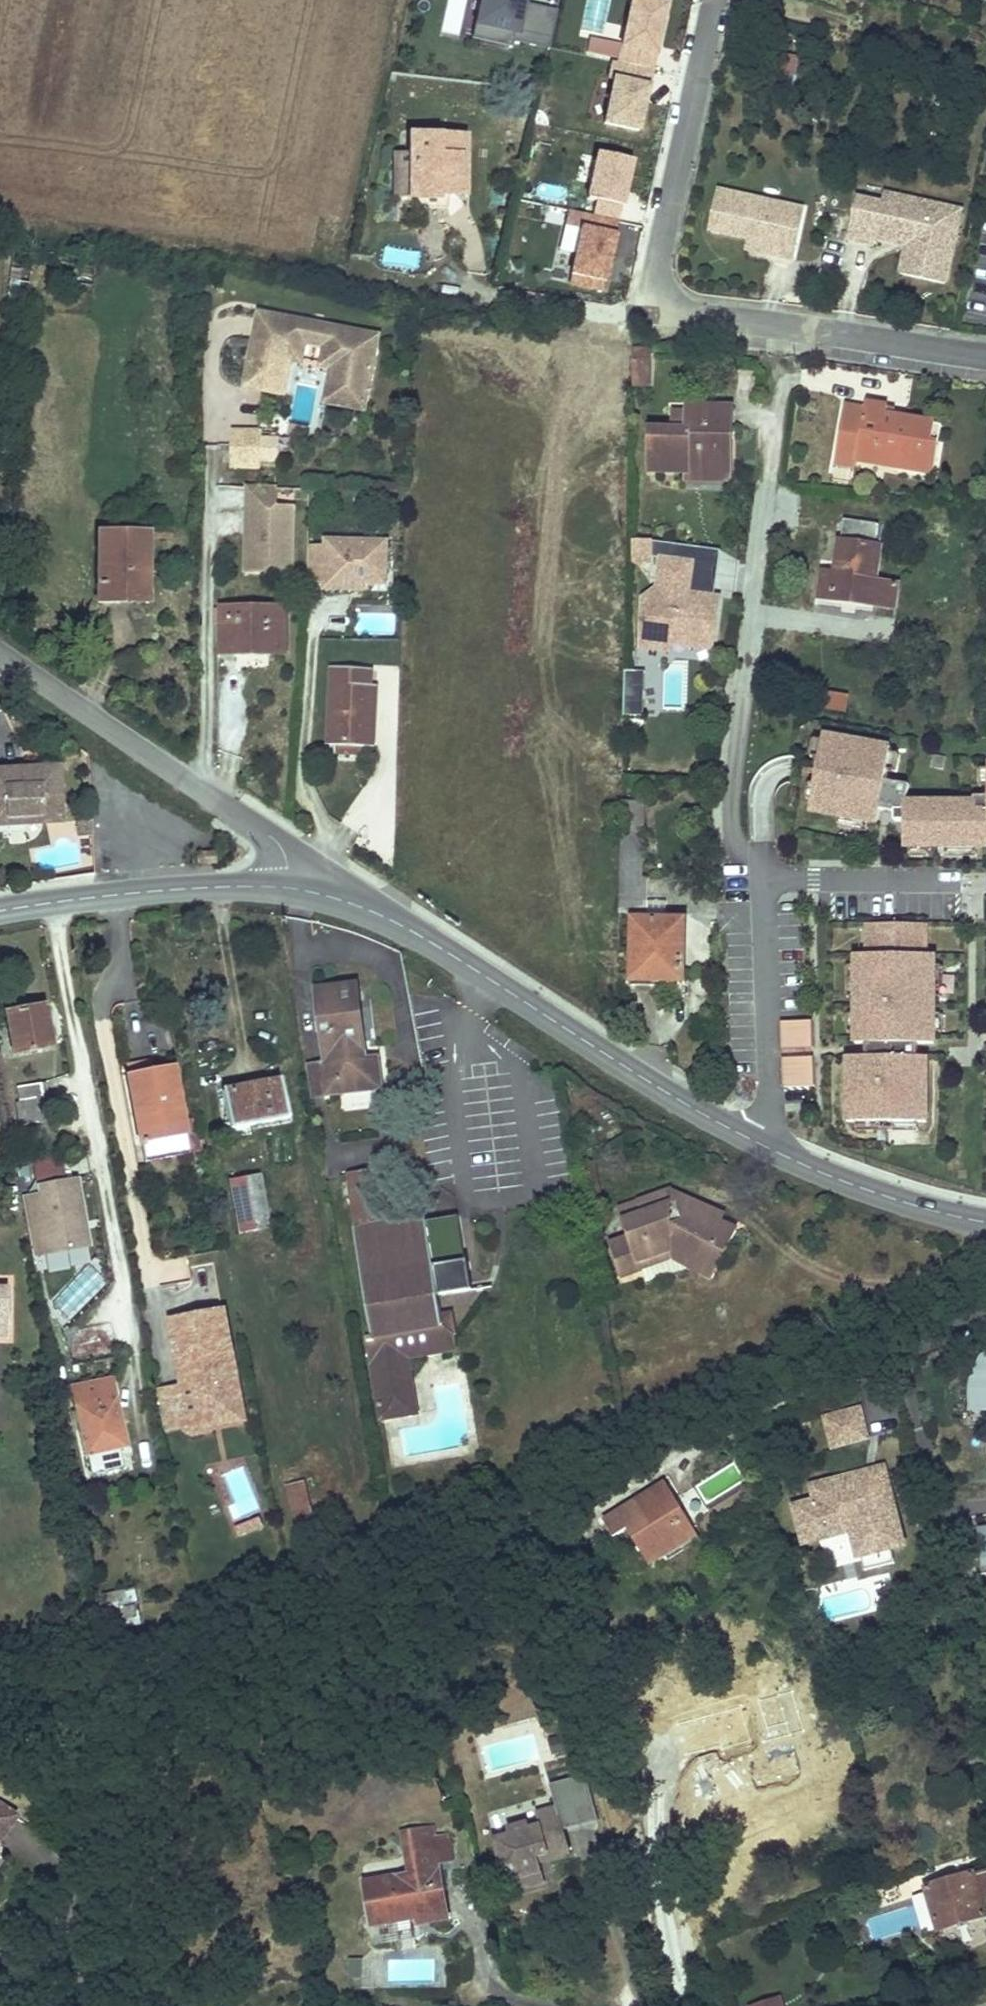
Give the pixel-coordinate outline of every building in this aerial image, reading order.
[(549,48),(557,9),(543,7),(538,32),(521,29),(526,0),(480,0),(473,38),(512,46),(513,41),(549,48)] [(606,120),(639,127),(665,2),(656,0),(630,0),(606,120)] [(395,198),(436,200),(436,195),(464,196),(465,138),(412,136),(412,155),(395,154),(395,198)] [(567,286),(600,294),(631,161),(597,153),(567,286)] [(792,258),(803,209),(719,190),(710,230),(748,239),(773,244),(771,254),(792,258)] [(957,230),(931,225),(936,205),(884,194),(882,204),(857,198),(848,239),(873,245),(875,240),(876,233),(914,242),(913,248),(907,246),(906,251),(901,274),(945,283),(957,230)] [(957,230),(961,210),(936,205),(931,225),(957,230)] [(914,242),(876,233),(875,240),(907,246),(913,248),(914,242)] [(771,254),(773,244),(748,239),(746,248),(771,254)] [(30,278),(32,252),(14,249),(11,276),(30,278)] [(93,287),(96,259),(32,252),(30,278),(93,287)] [(17,312),(20,282),(11,281),(8,310),(17,312)] [(367,393),(378,336),(324,326),(323,330),(312,328),(313,324),(258,313),(244,387),(274,393),(281,351),(302,355),(304,342),(324,346),(321,359),(342,363),(337,387),(367,393)] [(363,410),(367,393),(337,387),(342,363),(321,359),(324,346),(304,342),(302,355),(281,351),(274,393),(284,395),(290,360),(331,368),(324,402),(363,410)] [(646,383),(648,348),(634,347),(633,382),(646,383)] [(934,473),(938,447),(931,445),(935,424),(894,416),(887,415),(889,407),(866,402),(865,407),(845,404),(837,451),(856,455),(855,459),(934,473)] [(731,466),(732,408),(688,407),(688,413),(674,413),(674,430),(651,430),(650,472),(686,472),(701,473),(701,465),(731,466)] [(894,416),(896,407),(889,407),(887,415),(894,416)] [(942,425),(935,424),(931,445),(938,447),(942,425)] [(261,459),(262,439),(262,432),(231,431),(231,467),(261,467),(261,459)] [(277,460),(277,439),(262,439),(261,459),(277,460)] [(855,459),(856,455),(837,451),(834,466),(854,469),(855,459)] [(731,481),(731,466),(701,465),(701,473),(686,472),(686,480),(731,481)] [(292,574),(294,505),(278,506),(278,488),(248,488),(248,506),(253,506),(253,536),(247,536),(246,573),(292,574)] [(895,607),(898,584),(877,580),(881,547),(877,546),(879,525),(844,520),(841,541),(838,541),(834,572),(823,571),(819,597),(895,607)] [(174,538),(174,528),(148,527),(148,533),(149,533),(149,538),(174,538)] [(149,538),(149,533),(148,533),(99,533),(98,603),(120,603),(120,591),(148,591),(149,538)] [(653,558),(653,542),(633,541),(632,563),(653,564),(653,558)] [(715,596),(721,551),(653,542),(653,558),(662,559),(662,557),(694,563),(689,593),(689,598),(699,599),(699,594),(715,596)] [(388,544),(311,544),(310,589),(387,590),(388,544)] [(712,650),(720,598),(715,596),(699,594),(699,599),(689,598),(689,593),(694,563),(662,557),(662,559),(658,588),(644,599),(642,647),(669,651),(670,644),(671,637),(690,639),(689,646),(712,650)] [(148,603),(148,591),(120,591),(120,603),(148,603)] [(286,654),(286,608),(222,607),(222,609),(222,624),(221,654),(238,654),(238,650),(243,650),(243,654),(286,654)] [(689,646),(690,639),(671,637),(670,644),(689,646)] [(373,747),(375,686),(369,686),(370,671),(333,668),(330,745),(336,745),(366,747),(373,747)] [(646,691),(646,671),(626,671),(625,691),(646,691)] [(645,699),(646,691),(625,691),(625,698),(645,699)] [(845,707),(847,695),(831,693),(828,708),(845,711),(845,707)] [(645,717),(645,699),(625,698),(624,716),(645,717)] [(890,744),(821,733),(806,815),(873,828),(878,810),(892,814),(901,813),(904,802),(908,788),(883,782),(890,744)] [(366,754),(366,747),(336,745),(335,753),(366,754)] [(56,765),(0,772),(0,815),(5,815),(8,831),(26,829),(25,822),(47,818),(46,811),(63,808),(56,765)] [(892,814),(892,824),(901,824),(902,852),(908,852),(908,856),(926,857),(926,852),(944,852),(945,858),(975,858),(974,853),(985,852),(985,798),(972,798),(972,802),(904,802),(901,813),(892,814)] [(683,981),(684,921),(666,920),(666,903),(646,902),(646,878),(641,878),(643,840),(644,803),(622,802),(620,914),(634,914),(633,986),(676,987),(677,981),(683,981)] [(25,822),(26,829),(65,823),(63,808),(46,811),(47,818),(25,822)] [(90,836),(89,820),(76,821),(78,837),(90,836)] [(927,927),(865,929),(866,962),(852,962),(851,971),(845,971),(846,1002),(851,1001),(851,1016),(846,1016),(846,1035),(850,1035),(851,1048),(867,1049),(867,1061),(843,1061),(843,1128),(928,1127),(925,1065),(915,1066),(915,1050),(936,1049),(938,1033),(942,1033),(942,1016),(935,1016),(935,1000),(943,1000),(942,973),(937,973),(935,964),(928,964),(927,927)] [(381,1087),(377,1056),(365,1058),(355,983),(315,989),(325,1063),(320,1064),(324,1095),(381,1087)] [(44,1005),(7,1013),(15,1054),(51,1047),(44,1005)] [(811,1019),(780,1019),(781,1050),(812,1050),(811,1019)] [(781,1048),(781,1086),(812,1086),(811,1048),(781,1048)] [(324,1095),(320,1064),(307,1065),(312,1096),(324,1095)] [(172,1065),(151,1069),(154,1082),(174,1078),(172,1065)] [(151,1069),(127,1074),(140,1146),(185,1137),(174,1078),(154,1082),(151,1069)] [(281,1082),(222,1093),(227,1129),(247,1127),(287,1121),(281,1082)] [(52,1114),(39,1117),(36,1103),(50,1101),(47,1084),(18,1089),(21,1106),(25,1105),(29,1129),(41,1127),(54,1124),(52,1114)] [(36,1103),(39,1117),(52,1114),(61,1113),(59,1099),(50,1101),(36,1103)] [(249,1136),(247,1127),(227,1129),(224,1130),(226,1140),(249,1136)] [(185,1137),(140,1146),(144,1161),(189,1152),(185,1137)] [(379,1171),(349,1175),(355,1223),(385,1219),(379,1171)] [(259,1175),(228,1180),(237,1235),(268,1230),(259,1175)] [(74,1179),(36,1186),(37,1194),(21,1197),(32,1256),(87,1246),(74,1179)] [(628,1237),(609,1244),(622,1278),(641,1273),(638,1262),(671,1251),(709,1271),(720,1251),(727,1254),(738,1232),(715,1219),(706,1220),(702,1229),(695,1225),(692,1215),(683,1218),(673,1190),(636,1202),(642,1215),(622,1220),(628,1237)] [(353,1234),(370,1340),(364,1340),(374,1409),(401,1405),(398,1388),(409,1387),(405,1361),(456,1354),(454,1341),(440,1330),(438,1320),(436,1303),(460,1299),(456,1270),(464,1270),(457,1224),(425,1229),(419,1224),(353,1234)] [(638,1262),(641,1273),(670,1260),(705,1279),(709,1271),(671,1251),(638,1262)] [(192,1284),(188,1255),(147,1260),(151,1289),(192,1284)] [(6,1333),(9,1287),(0,1287),(0,1333),(6,1333)] [(241,1407),(224,1309),(173,1318),(185,1384),(181,1385),(187,1421),(188,1426),(197,1432),(208,1430),(214,1421),(213,1412),(241,1407)] [(438,1320),(440,1330),(454,1341),(451,1319),(438,1320)] [(983,1356),(978,1365),(974,1377),(975,1391),(978,1408),(985,1408),(985,1352),(983,1356)] [(126,1446),(120,1419),(117,1420),(116,1416),(119,1415),(112,1378),(71,1387),(75,1406),(85,1455),(86,1454),(90,1474),(123,1467),(118,1448),(126,1446)] [(187,1421),(181,1385),(164,1389),(171,1424),(187,1421)] [(376,1422),(414,1416),(409,1387),(398,1388),(401,1405),(374,1409),(376,1422)] [(868,1444),(860,1413),(824,1421),(832,1453),(868,1444)] [(743,1481),(732,1465),(699,1486),(709,1503),(743,1481)] [(881,1475),(856,1481),(859,1496),(869,1493),(868,1489),(884,1485),(881,1475)] [(816,1506),(795,1511),(803,1544),(824,1539),(820,1521),(847,1515),(851,1533),(856,1554),(876,1550),(877,1554),(888,1552),(896,1550),(885,1502),(891,1501),(887,1485),(884,1485),(868,1489),(869,1493),(859,1496),(856,1481),(812,1491),(816,1506)] [(306,1483),(288,1487),(297,1530),(316,1527),(306,1483)] [(665,1483),(603,1521),(614,1538),(628,1530),(652,1570),(702,1540),(665,1483)] [(847,1515),(820,1521),(824,1539),(851,1533),(847,1515)] [(264,1525),(260,1516),(237,1525),(242,1534),(264,1525)] [(876,1550),(856,1554),(861,1576),(892,1569),(888,1552),(877,1554),(876,1550)] [(135,1589),(103,1595),(109,1632),(140,1626),(135,1589)] [(568,1732),(548,1738),(553,1755),(572,1749),(568,1732)] [(693,1777),(708,1822),(740,1811),(737,1804),(768,1794),(769,1799),(791,1792),(777,1749),(753,1757),(751,1751),(717,1763),(719,1768),(693,1777)] [(507,1834),(489,1840),(501,1879),(517,1883),(541,1876),(538,1867),(536,1859),(546,1856),(548,1864),(571,1856),(562,1829),(600,1818),(594,1801),(585,1772),(548,1783),(555,1807),(533,1814),(536,1825),(527,1828),(525,1822),(505,1828),(507,1834)] [(17,1818),(0,1805),(0,1844),(17,1818)] [(411,1876),(365,1883),(371,1924),(417,1916),(428,1914),(429,1922),(447,1919),(439,1863),(452,1860),(449,1836),(434,1838),(433,1828),(404,1831),(411,1876)] [(536,1859),(538,1867),(548,1864),(546,1856),(536,1859)] [(972,1873),(985,1917),(985,1869),(972,1873)] [(972,1873),(925,1888),(939,1932),(985,1917),(972,1873)] [(520,1894),(544,1886),(541,1876),(517,1883),(520,1894)] [(429,1922),(428,1914),(417,1916),(417,1924),(429,1922)] [(359,1978),(359,1959),(347,1959),(347,1977),(359,1978)]
